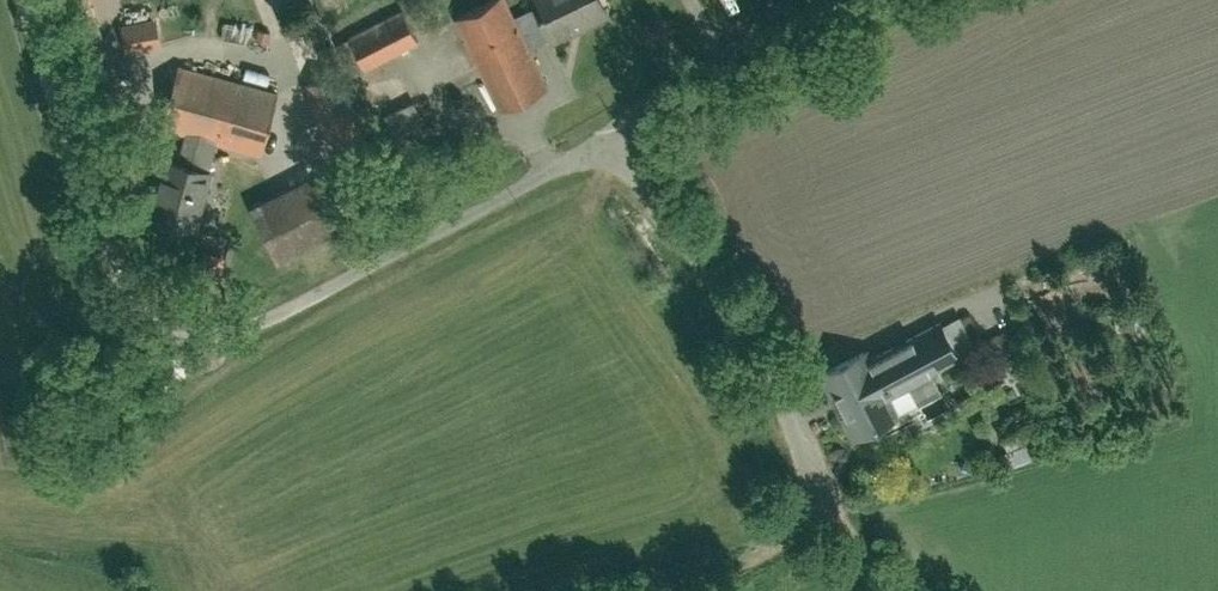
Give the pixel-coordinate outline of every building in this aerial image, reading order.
[(454,19),(498,107),(545,84),(525,45),(509,12),(503,0),(493,0),(454,19)] [(509,12),(525,45),(545,35),(550,45),(604,18),(595,0),(534,0),(509,12)] [(352,35),(365,68),(423,44),(410,11),(352,35)] [(121,26),(129,55),(164,46),(157,17),(121,26)] [(174,124),(223,140),(262,153),(280,96),(174,61),(155,118),(174,124)] [(223,140),(174,124),(146,208),(195,224),(223,140)] [(339,227),(312,171),(246,202),(273,259),(339,227)] [(865,345),(821,366),(853,435),(897,415),(883,386),(971,345),(957,314),(870,355),(865,345)]
